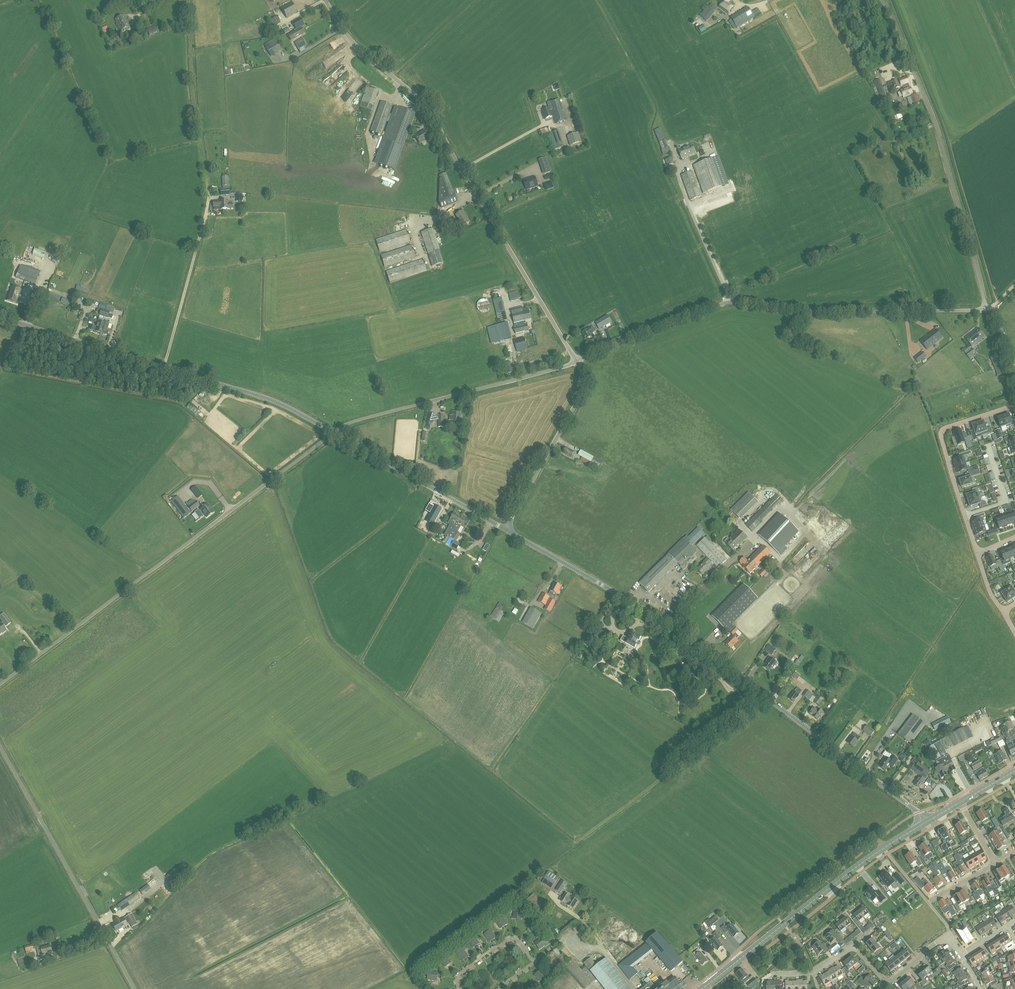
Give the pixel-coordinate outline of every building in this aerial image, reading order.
[(719,7),(728,14),(735,5),(731,2),(732,1),(732,0),(724,0),(719,7)] [(287,18),(297,12),(291,3),(281,9),(287,18)] [(705,20),(713,11),(708,6),(700,16),(705,20)] [(737,29),(755,18),(749,8),(731,19),(737,29)] [(120,31),(130,27),(125,15),(115,20),(120,31)] [(276,17),(270,21),(275,27),(281,24),(276,17)] [(297,30),(296,30),(296,31),(301,28),(301,27),(304,25),(300,17),(292,22),(297,30)] [(156,25),(152,27),(147,29),(150,35),(159,31),(156,25)] [(304,33),(301,28),(296,31),(296,30),(288,35),(291,41),(304,33)] [(279,44),(275,38),(264,45),(271,57),(282,50),(279,44)] [(302,38),(300,39),(295,42),(299,49),(306,45),(302,38)] [(310,52),(320,46),(318,43),(308,49),(310,52)] [(334,51),(328,57),(332,61),(337,55),(334,51)] [(911,95),(911,97),(913,96),(913,95),(910,87),(909,87),(908,84),(909,84),(907,76),(899,79),(899,80),(897,81),(899,87),(901,86),(901,87),(902,86),(903,89),(901,90),(903,98),(911,95)] [(881,96),(885,95),(880,79),(875,81),(879,92),(880,92),(881,96)] [(897,80),(892,82),(891,82),(890,79),(887,80),(888,83),(887,83),(890,90),(894,89),(900,88),(899,87),(897,81),(897,80)] [(378,91),(366,87),(359,106),(371,110),(378,91)] [(919,101),(917,94),(913,96),(911,97),(913,103),(919,101)] [(556,123),(566,120),(559,99),(547,103),(549,108),(542,110),(545,119),(553,116),(556,123)] [(381,136),(392,105),(381,101),(370,131),(381,136)] [(415,114),(395,107),(375,164),(394,171),(415,114)] [(542,135),(551,133),(549,127),(540,130),(542,135)] [(659,141),(665,139),(660,128),(654,130),(659,141)] [(425,130),(415,136),(420,143),(429,138),(425,130)] [(554,148),(563,145),(558,131),(549,134),(554,148)] [(570,146),(582,142),(578,132),(567,136),(570,146)] [(662,151),(663,154),(671,152),(669,146),(668,147),(665,139),(659,142),(662,149),(661,149),(662,151)] [(686,147),(689,156),(696,153),(692,145),(686,147)] [(686,147),(685,147),(678,150),(681,159),(689,156),(686,147)] [(673,163),(671,157),(665,160),(667,166),(673,163)] [(728,185),(717,157),(693,166),(703,193),(728,185)] [(551,172),(546,158),(540,160),(544,174),(551,172)] [(681,175),(690,201),(701,196),(692,171),(681,175)] [(458,202),(454,192),(446,173),(439,175),(440,179),(439,179),(439,201),(442,208),(458,202)] [(538,186),(535,177),(524,180),(527,189),(538,186)] [(246,193),(243,193),(236,194),(237,201),(247,201),(246,193)] [(716,207),(733,200),(730,195),(714,202),(716,207)] [(213,201),(213,204),(213,210),(217,210),(220,209),(229,209),(233,208),(232,203),(228,203),(228,200),(220,200),(213,201)] [(462,226),(470,222),(463,210),(455,215),(462,226)] [(380,252),(410,241),(407,229),(375,239),(380,252)] [(433,229),(421,232),(432,266),(443,263),(433,229)] [(385,267),(415,257),(411,245),(381,255),(385,267)] [(32,255),(44,258),(46,252),(35,248),(32,255)] [(390,283),(427,271),(422,259),(386,271),(390,283)] [(35,284),(40,272),(20,265),(16,278),(35,284)] [(26,302),(30,292),(23,290),(21,298),(19,297),(22,290),(11,286),(8,285),(6,291),(9,292),(6,300),(17,304),(19,299),(20,299),(20,300),(26,302)] [(517,290),(508,291),(509,299),(518,298),(517,290)] [(61,297),(53,293),(50,292),(48,296),(51,298),(59,301),(61,297)] [(71,301),(63,297),(61,302),(69,306),(71,301)] [(498,322),(507,320),(502,297),(493,299),(498,322)] [(112,306),(107,305),(101,303),(99,308),(101,309),(99,316),(108,318),(108,317),(112,319),(113,315),(109,314),(112,306)] [(526,323),(531,322),(529,310),(523,311),(522,307),(511,310),(515,327),(514,327),(516,334),(528,331),(526,323)] [(600,329),(612,322),(608,315),(596,322),(600,329)] [(97,320),(96,327),(90,325),(89,330),(94,331),(103,334),(103,335),(106,335),(106,334),(108,335),(109,332),(106,331),(109,322),(105,321),(105,322),(97,320)] [(512,338),(508,323),(487,328),(491,343),(512,338)] [(593,326),(587,330),(582,333),(586,340),(591,337),(594,336),(593,334),(594,333),(593,333),(596,331),(593,326)] [(972,347),(985,337),(977,328),(965,338),(972,347)] [(936,330),(927,337),(933,345),(942,338),(936,330)] [(465,334),(450,336),(451,345),(466,343),(465,334)] [(927,337),(921,341),(927,350),(933,345),(927,337)] [(525,338),(514,341),(517,351),(527,348),(525,338)] [(972,348),(966,354),(970,359),(974,356),(973,354),(975,352),(972,348)] [(926,357),(922,352),(915,358),(918,363),(926,357)] [(1006,373),(1001,359),(992,363),(998,376),(1006,373)] [(511,364),(511,362),(505,364),(507,373),(513,372),(512,368),(515,367),(514,363),(511,364)] [(196,413),(199,410),(191,402),(187,406),(196,413)] [(430,425),(433,413),(428,412),(424,423),(430,425)] [(460,424),(461,413),(451,412),(451,415),(449,415),(449,420),(450,420),(450,424),(460,424)] [(1003,416),(1007,427),(1012,425),(1009,414),(1003,416)] [(1006,427),(1007,427),(1003,416),(997,418),(1000,428),(1006,426),(1006,427)] [(978,423),(982,436),(992,432),(991,428),(986,429),(984,421),(978,423)] [(976,438),(982,436),(978,423),(972,425),(974,430),(975,432),(976,438)] [(961,430),(953,432),(957,445),(965,442),(964,439),(968,438),(966,433),(962,434),(961,430)] [(1009,447),(1014,445),(1014,438),(1011,439),(1010,436),(1004,438),(1006,444),(1008,444),(1009,447)] [(573,458),(575,453),(574,452),(566,447),(563,453),(571,457),(573,458)] [(590,464),(598,469),(602,462),(581,450),(578,455),(582,457),(580,461),(589,466),(590,464)] [(965,463),(963,456),(953,460),(956,466),(965,463)] [(965,463),(956,466),(958,473),(970,469),(969,466),(967,467),(965,463)] [(970,476),(959,480),(962,487),(973,484),(970,476)] [(194,486),(191,489),(187,492),(191,496),(195,494),(198,498),(202,495),(194,486)] [(739,518),(758,501),(748,490),(729,507),(739,518)] [(973,493),(971,494),(966,495),(968,501),(980,497),(979,491),(973,493)] [(190,512),(177,496),(171,501),(183,518),(190,512)] [(980,497),(968,501),(970,507),(975,505),(979,504),(980,507),(987,505),(986,501),(982,502),(980,497)] [(794,530),(763,498),(745,516),(776,548),(794,530)] [(195,500),(188,506),(192,511),(194,509),(199,505),(195,500)] [(206,517),(213,512),(208,504),(200,510),(202,512),(201,513),(198,509),(194,512),(199,518),(203,515),(202,514),(203,514),(206,517)] [(428,516),(442,524),(445,518),(439,514),(442,509),(434,504),(428,516)] [(445,543),(454,527),(460,517),(454,513),(450,520),(448,523),(450,524),(444,535),(446,536),(442,541),(445,543)] [(1014,524),(1012,515),(1007,516),(1010,526),(1014,524)] [(1007,516),(1001,518),(1004,527),(1010,526),(1007,516)] [(466,520),(460,517),(454,527),(445,543),(450,546),(454,540),(452,539),(452,538),(456,541),(459,536),(461,537),(462,535),(458,532),(461,526),(463,527),(466,520)] [(999,529),(1004,527),(1001,518),(996,520),(999,529)] [(972,522),(974,528),(984,525),(982,519),(972,522)] [(804,524),(800,529),(817,545),(822,540),(804,524)] [(984,525),(974,528),(976,535),(986,532),(984,525)] [(684,538),(691,546),(692,545),(704,533),(698,528),(689,537),(687,535),(684,538)] [(727,544),(733,550),(734,551),(747,538),(739,530),(729,539),(730,540),(727,544)] [(694,555),(697,552),(691,546),(684,538),(668,553),(668,554),(678,564),(684,570),(696,558),(694,555)] [(726,560),(705,538),(697,546),(718,568),(726,560)] [(750,567),(747,571),(750,574),(757,567),(771,553),(763,546),(749,560),(753,563),(751,565),(749,562),(747,563),(747,562),(746,563),(750,567)] [(1014,557),(1010,548),(1005,550),(1009,559),(1014,557)] [(1006,564),(1004,561),(1009,559),(1005,550),(1000,552),(1003,559),(1000,560),(1002,566),(1006,564)] [(803,560),(806,555),(801,552),(798,557),(803,560)] [(648,592),(649,593),(678,564),(668,554),(639,583),(642,586),(642,587),(647,592),(648,592)] [(990,567),(996,564),(992,555),(986,558),(990,567)] [(697,570),(700,572),(699,573),(701,575),(702,574),(702,575),(706,572),(707,573),(710,570),(709,569),(707,566),(711,562),(707,558),(703,562),(704,564),(697,570)] [(747,571),(750,567),(746,563),(747,562),(747,563),(749,562),(751,565),(753,563),(749,560),(748,561),(744,558),(740,562),(743,566),(747,571)] [(555,597),(557,594),(559,594),(560,591),(559,590),(561,586),(561,585),(559,584),(558,585),(555,583),(549,593),(555,597)] [(726,631),(758,598),(744,584),(712,616),(726,631)] [(1014,597),(1014,592),(1010,585),(1005,588),(1012,599),(1014,597)] [(1005,588),(1000,591),(1007,602),(1012,599),(1005,588)] [(538,601),(545,605),(545,606),(550,597),(542,593),(538,601)] [(778,609),(782,603),(773,595),(769,601),(778,609)] [(550,599),(549,601),(544,609),(550,612),(554,604),(555,602),(550,599)] [(499,622),(505,613),(501,610),(504,605),(499,602),(490,617),(499,622)] [(522,622),(533,629),(542,613),(531,607),(522,622)] [(6,631),(4,627),(6,626),(11,623),(4,614),(0,617),(0,618),(3,622),(0,624),(0,636),(6,631)] [(741,634),(738,631),(735,628),(730,633),(733,635),(725,643),(731,649),(738,642),(736,640),(741,634)] [(593,637),(603,643),(608,636),(605,634),(606,633),(602,631),(598,629),(593,637)] [(640,645),(641,643),(640,642),(639,641),(641,637),(632,632),(628,639),(624,637),(621,641),(634,649),(637,645),(638,646),(640,645)] [(765,650),(772,655),(776,650),(769,645),(765,650)] [(800,654),(794,663),(798,665),(803,656),(800,654)] [(764,667),(769,671),(771,668),(772,668),(776,662),(770,657),(765,663),(766,664),(764,667)] [(799,695),(802,691),(797,687),(789,698),(794,702),(799,695)] [(809,701),(814,695),(807,690),(802,695),(809,701)] [(812,716),(818,720),(820,717),(821,718),(824,713),(818,709),(817,710),(814,707),(809,714),(812,716)] [(912,714),(897,733),(911,744),(925,724),(912,714)] [(1014,729),(1012,721),(1003,725),(1005,731),(1002,732),(1002,733),(1003,736),(1004,736),(1005,736),(1007,740),(1009,742),(1006,743),(1008,747),(1007,747),(1011,756),(1014,755),(1014,750),(1011,741),(1014,739),(1011,730),(1014,729)] [(875,731),(867,725),(862,731),(871,737),(875,731)] [(949,735),(950,736),(955,746),(968,740),(963,728),(949,735)] [(974,744),(996,735),(994,729),(972,738),(974,744)] [(851,736),(847,742),(853,747),(858,741),(861,737),(854,733),(851,737),(851,736)] [(939,741),(945,751),(955,746),(950,736),(939,741)] [(988,747),(1000,741),(999,737),(986,743),(988,747)] [(947,754),(945,751),(939,741),(928,747),(936,760),(947,754)] [(999,763),(1007,759),(1005,755),(1004,756),(1001,751),(994,755),(999,763)] [(968,752),(957,757),(959,761),(970,756),(968,752)] [(908,757),(903,753),(900,757),(902,758),(900,760),(904,763),(908,757)] [(886,758),(879,767),(885,771),(889,765),(892,767),(895,763),(898,760),(894,757),(889,754),(886,758)] [(941,759),(946,769),(948,768),(949,770),(951,772),(955,770),(954,767),(953,765),(951,761),(952,760),(949,754),(947,755),(941,759)] [(914,784),(915,785),(915,786),(917,787),(919,788),(925,780),(928,777),(927,776),(931,771),(926,768),(927,767),(926,765),(925,764),(924,766),(919,762),(914,758),(912,762),(914,764),(910,769),(915,773),(917,769),(922,773),(914,784)] [(941,765),(939,766),(935,768),(941,779),(947,775),(944,770),(946,769),(941,759),(936,762),(939,762),(941,765)] [(974,770),(982,766),(979,761),(971,765),(974,770)] [(905,781),(913,771),(909,768),(901,777),(905,781)] [(983,768),(975,773),(980,781),(988,776),(983,768)] [(1003,826),(1014,820),(1011,813),(1010,814),(1007,808),(1003,811),(1006,817),(1003,818),(1000,820),(1003,826)] [(978,813),(977,813),(982,822),(988,819),(983,810),(981,811),(981,810),(978,812),(978,813)] [(961,822),(960,823),(956,825),(955,826),(960,835),(967,831),(961,822)] [(946,827),(937,832),(939,837),(940,836),(943,835),(947,842),(949,846),(950,846),(951,848),(957,844),(954,839),(952,840),(948,832),(946,827)] [(993,843),(1002,838),(996,827),(991,831),(992,833),(989,835),(993,843)] [(951,848),(947,842),(943,835),(940,836),(944,844),(942,846),(941,847),(943,851),(944,851),(945,851),(950,848),(951,848)] [(993,843),(997,851),(1006,845),(1002,838),(993,843)] [(925,856),(930,853),(934,851),(931,846),(927,848),(925,844),(924,845),(923,845),(920,847),(919,848),(922,852),(919,854),(925,863),(928,861),(925,856)] [(975,853),(981,863),(983,861),(986,860),(987,859),(981,850),(975,853)] [(906,856),(905,857),(911,866),(916,862),(919,866),(922,865),(917,857),(915,859),(911,853),(910,854),(906,856)] [(978,864),(981,863),(975,853),(970,856),(975,866),(976,865),(978,864)] [(957,861),(953,863),(960,875),(961,874),(961,875),(964,874),(964,873),(965,872),(961,866),(963,864),(964,863),(958,854),(954,856),(957,861)] [(974,866),(975,866),(970,856),(964,860),(969,869),(972,868),(974,867),(974,866)] [(945,868),(943,864),(942,863),(938,866),(943,875),(944,875),(946,874),(950,881),(951,880),(952,881),(955,879),(954,878),(955,878),(949,866),(945,868)] [(932,865),(928,868),(932,873),(929,875),(937,886),(938,885),(939,886),(942,883),(941,882),(942,882),(937,876),(939,874),(932,865)] [(1000,869),(999,869),(1004,879),(1005,878),(1010,876),(1011,878),(1014,876),(1011,871),(1008,872),(1004,866),(1004,867),(1003,867),(1000,869)] [(1004,879),(999,869),(998,870),(998,869),(994,871),(995,872),(994,873),(997,879),(994,880),(999,888),(1002,886),(1000,883),(1006,880),(1005,878),(1004,879)] [(559,878),(549,871),(545,878),(554,884),(559,878)] [(880,877),(879,878),(882,881),(880,882),(883,886),(885,885),(888,888),(894,883),(895,884),(898,882),(901,885),(905,882),(898,873),(893,876),(894,877),(892,878),(887,871),(884,874),(883,873),(879,876),(880,877)] [(933,890),(934,889),(925,879),(922,881),(918,877),(914,880),(922,889),(924,887),(929,893),(930,892),(933,890)] [(982,882),(989,893),(992,891),(995,896),(1000,894),(994,884),(991,885),(987,879),(986,879),(986,878),(983,880),(983,881),(982,882)] [(566,883),(562,880),(556,890),(560,892),(566,883)] [(981,898),(980,896),(983,894),(982,892),(976,883),(975,883),(975,882),(972,884),(972,885),(971,886),(975,892),(973,894),(976,901),(981,898)] [(143,895),(151,889),(148,884),(139,890),(143,895)] [(864,892),(868,897),(870,900),(871,900),(872,902),(877,899),(881,903),(886,899),(879,890),(876,892),(871,887),(869,888),(869,887),(865,890),(866,891),(864,892)] [(959,893),(959,894),(963,902),(964,903),(969,900),(970,902),(973,901),(970,895),(967,897),(964,891),(963,891),(959,893)] [(121,911),(130,904),(131,905),(134,904),(133,903),(138,899),(140,898),(136,892),(126,899),(117,904),(118,905),(115,907),(118,911),(121,909),(121,911)] [(561,900),(568,905),(573,908),(578,901),(572,897),(570,896),(566,893),(561,900)] [(910,903),(918,896),(915,893),(907,900),(910,903)] [(533,894),(525,902),(535,913),(543,905),(533,894)] [(963,902),(959,894),(958,894),(954,896),(953,897),(957,903),(954,905),(958,912),(962,911),(960,908),(965,905),(964,903),(963,902)] [(939,902),(945,914),(949,912),(952,917),(956,914),(951,904),(948,906),(944,899),(943,900),(940,901),(939,902)] [(1006,909),(1011,917),(1014,915),(1014,912),(1011,906),(1009,907),(1006,909)] [(858,911),(863,917),(868,913),(863,907),(858,911)] [(515,910),(514,916),(513,919),(521,920),(521,917),(522,912),(523,913),(524,909),(520,908),(520,910),(515,910)] [(1006,920),(1011,917),(1006,909),(1001,912),(1006,920)] [(863,917),(858,911),(853,915),(855,918),(853,920),(859,927),(862,924),(859,921),(863,917)] [(999,913),(996,916),(1001,924),(1006,920),(1001,912),(999,913)] [(131,914),(126,917),(127,917),(129,922),(133,928),(138,925),(131,914)] [(124,918),(120,919),(119,917),(114,920),(115,922),(112,924),(116,931),(128,925),(127,923),(129,922),(127,917),(124,919),(124,918)] [(845,917),(840,921),(845,928),(850,924),(845,917)] [(497,922),(500,926),(501,928),(507,924),(503,918),(497,922)] [(874,925),(877,928),(881,924),(876,918),(873,920),(875,923),(874,925)] [(986,922),(991,930),(996,926),(991,918),(986,922)] [(535,921),(531,925),(529,926),(534,932),(540,926),(535,921)] [(840,932),(845,928),(840,921),(835,925),(840,932)] [(986,933),(991,930),(986,922),(981,925),(986,933)] [(729,931),(734,937),(739,933),(733,925),(727,929),(724,925),(721,928),(726,933),(729,931)] [(986,933),(981,925),(976,928),(981,936),(986,933)] [(484,934),(488,940),(490,942),(496,937),(492,931),(493,931),(491,927),(487,930),(489,931),(484,934)] [(965,944),(972,940),(966,930),(963,933),(957,931),(965,944)] [(657,932),(646,942),(671,972),(682,962),(657,932)] [(716,932),(713,934),(716,938),(711,942),(717,950),(723,946),(718,940),(720,937),(716,932)] [(845,943),(843,942),(837,934),(835,935),(833,932),(831,933),(830,932),(825,936),(829,941),(830,940),(832,942),(836,939),(842,946),(845,943)] [(1006,935),(1001,938),(1006,945),(1011,942),(1006,935)] [(469,941),(472,945),(473,948),(479,944),(478,941),(475,937),(469,941)] [(542,937),(537,941),(534,943),(539,949),(541,948),(545,945),(546,946),(549,943),(547,940),(545,942),(542,937)] [(869,949),(876,943),(872,938),(865,944),(869,949)] [(1006,945),(1001,938),(996,941),(1001,949),(1006,945)] [(819,941),(813,946),(819,955),(822,952),(824,955),(826,954),(828,952),(829,951),(823,944),(822,944),(819,941)] [(1001,949),(996,941),(991,944),(996,952),(1001,949)] [(34,949),(38,948),(37,943),(24,946),(26,951),(34,949)] [(876,943),(869,949),(873,953),(880,948),(876,943)] [(996,952),(991,944),(986,947),(991,955),(996,952)] [(42,955),(52,952),(50,945),(40,947),(37,948),(38,955),(42,954),(42,955)] [(457,954),(460,959),(462,961),(468,957),(464,951),(465,950),(463,947),(460,949),(461,951),(457,954)] [(554,971),(567,960),(557,948),(544,959),(554,971)] [(900,954),(905,960),(910,956),(905,950),(900,954)] [(982,950),(977,953),(982,961),(987,957),(982,950)] [(1008,962),(1008,963),(1014,961),(1014,955),(1014,956),(1012,950),(1000,958),(1001,959),(1006,958),(1006,959),(1007,959),(1008,960),(1008,962)] [(702,965),(707,961),(700,952),(695,956),(702,965)] [(945,962),(953,956),(951,953),(950,953),(949,952),(945,954),(944,952),(938,956),(941,960),(943,963),(945,962)] [(977,964),(982,961),(977,953),(972,956),(977,964)] [(905,960),(900,954),(895,958),(900,964),(905,960)] [(857,963),(858,962),(859,961),(857,959),(856,958),(854,959),(852,956),(847,960),(853,967),(857,963)] [(955,959),(953,956),(945,962),(947,965),(946,967),(949,971),(955,967),(953,964),(956,962),(955,960),(955,959)] [(972,967),(977,964),(972,956),(968,959),(972,967)] [(441,961),(444,965),(445,967),(451,963),(450,961),(447,957),(441,961)] [(606,958),(596,966),(590,958),(584,963),(605,988),(630,988),(606,958)] [(895,958),(890,962),(895,968),(900,964),(895,958)] [(571,959),(565,964),(568,967),(566,968),(584,988),(591,981),(571,959)] [(850,972),(848,970),(853,967),(847,960),(842,963),(845,967),(843,969),(847,974),(850,972)] [(890,972),(895,968),(890,962),(885,966),(890,972)] [(926,965),(921,970),(926,976),(929,980),(932,977),(933,978),(941,971),(937,967),(931,972),(926,965)] [(983,980),(992,976),(990,973),(993,971),(990,965),(983,969),(985,972),(981,974),(982,976),(981,977),(983,980)] [(832,968),(831,969),(836,978),(843,975),(838,966),(833,969),(832,968)] [(744,983),(749,979),(747,976),(748,976),(742,968),(735,973),(741,981),(742,981),(744,983)] [(955,976),(956,978),(965,973),(963,970),(962,970),(961,969),(958,971),(956,968),(950,972),(953,976),(955,976)] [(825,974),(830,982),(836,978),(831,969),(829,970),(830,971),(825,974)] [(428,979),(434,980),(437,980),(438,973),(430,972),(431,971),(427,970),(426,974),(428,974),(428,979)] [(545,976),(541,972),(540,970),(534,975),(536,977),(539,981),(545,976)] [(926,976),(921,970),(916,973),(921,980),(919,982),(922,986),(927,983),(924,978),(926,976)] [(965,973),(956,978),(958,981),(957,983),(959,988),(966,984),(964,981),(967,979),(966,978),(967,976),(965,973)] [(824,986),(830,982),(825,974),(821,976),(820,975),(818,976),(824,986)] [(862,977),(859,980),(858,980),(866,988),(870,984),(873,987),(878,982),(870,974),(865,980),(862,977)] [(993,979),(992,976),(983,980),(984,983),(985,984),(986,985),(990,984),(991,987),(998,984),(995,979),(993,979)] [(683,988),(686,985),(683,982),(682,980),(679,983),(674,977),(659,988),(681,988),(683,988)] [(904,982),(910,988),(912,988),(915,986),(918,988),(922,988),(917,983),(915,985),(908,978),(904,982)] [(750,988),(752,988),(758,984),(755,979),(747,984),(750,988)] [(773,988),(783,988),(783,987),(780,987),(779,981),(773,981),(773,988)]
